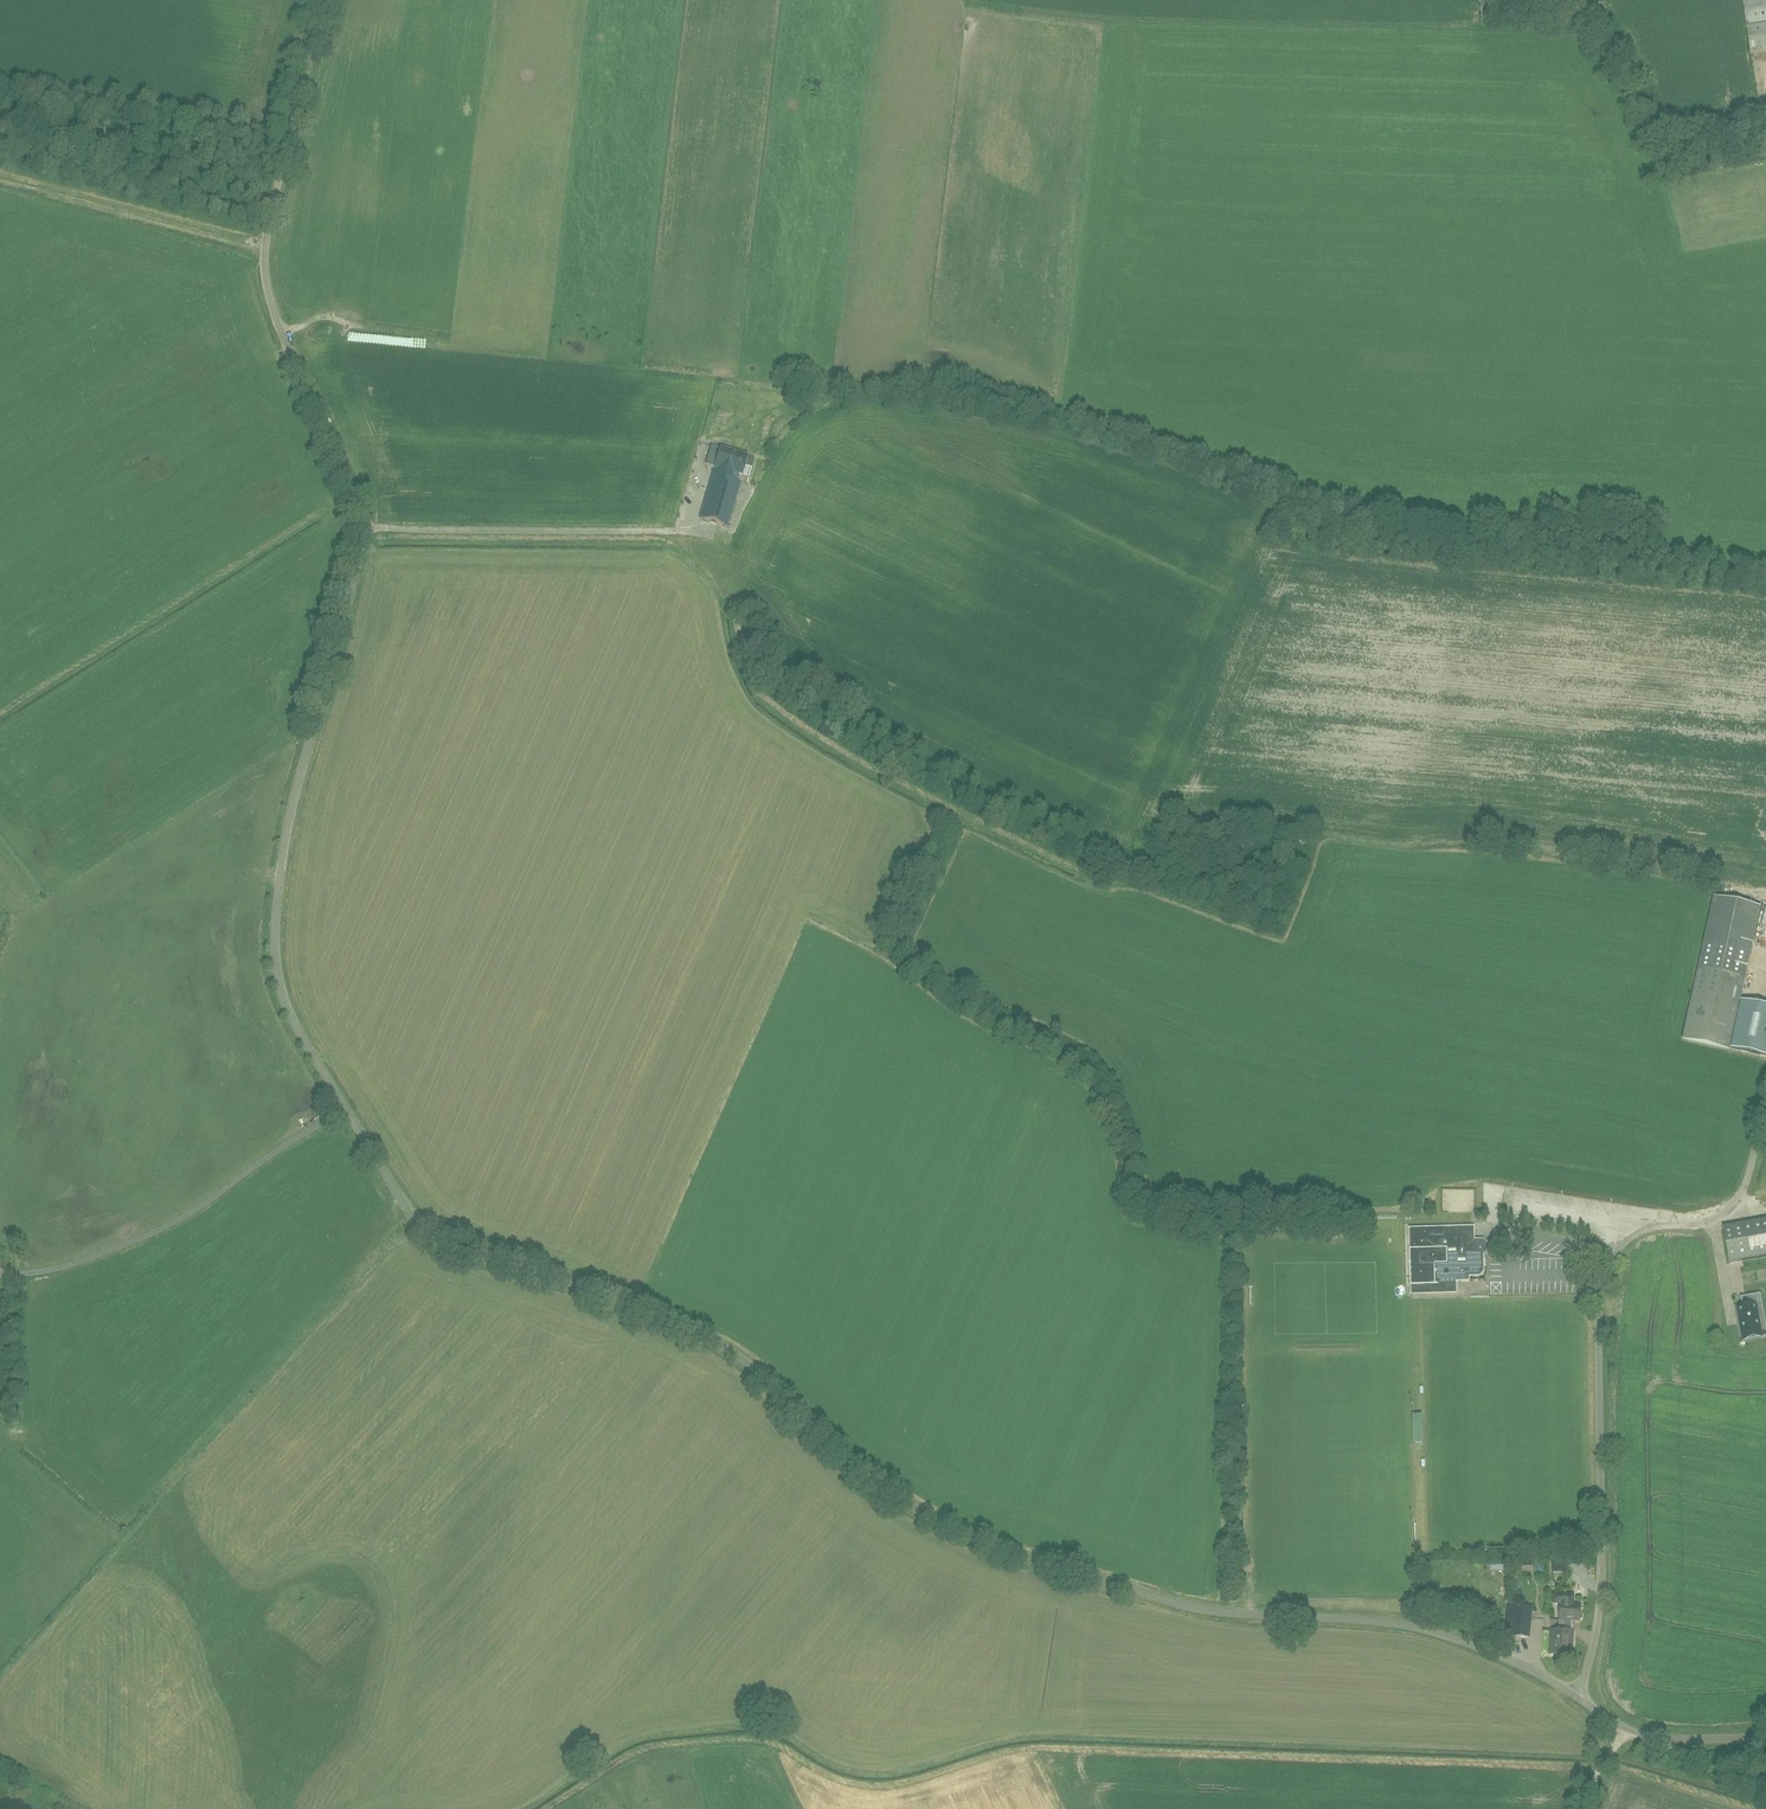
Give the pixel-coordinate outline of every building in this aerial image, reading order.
[(1765,51),(1765,0),(1742,0),(1750,54),(1765,51)] [(747,456),(720,448),(719,452),(717,451),(716,457),(717,458),(699,518),(727,527),(740,483),(737,482),(739,474),(742,475),(745,466),(752,468),(754,459),(747,457),(747,456)] [(1683,1038),(1765,1056),(1765,1006),(1740,1001),(1760,909),(1714,899),(1683,1038)] [(1765,1255),(1765,1220),(1723,1227),(1729,1262),(1765,1255)] [(1474,1226),(1409,1228),(1411,1286),(1434,1285),(1457,1284),(1457,1282),(1470,1281),(1469,1276),(1479,1275),(1483,1272),(1482,1252),(1486,1248),(1486,1244),(1484,1242),(1475,1242),(1474,1226)] [(1666,1253),(1651,1254),(1652,1265),(1667,1264),(1666,1253)] [(1754,1295),(1740,1297),(1742,1307),(1737,1308),(1742,1333),(1761,1329),(1754,1295)] [(1566,1572),(1566,1557),(1552,1556),(1551,1572),(1566,1572)] [(1516,1569),(1522,1568),(1522,1567),(1534,1567),(1534,1557),(1516,1558),(1516,1569)] [(1574,1602),(1574,1595),(1553,1594),(1553,1604),(1560,1604),(1559,1630),(1551,1629),(1549,1655),(1572,1656),(1574,1630),(1572,1630),(1573,1621),(1580,1622),(1581,1605),(1572,1605),(1573,1602),(1574,1602)] [(1530,1637),(1532,1608),(1507,1607),(1506,1636),(1530,1637)]
